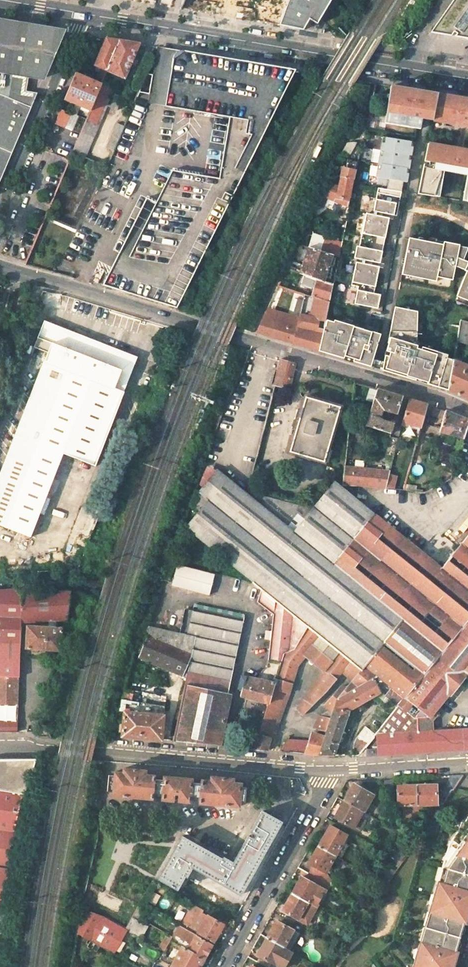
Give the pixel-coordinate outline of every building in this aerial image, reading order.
[(279,26),(288,0),(205,0),(249,7),(245,20),(248,21),(279,26)] [(279,26),(302,30),(321,0),(288,0),(279,26)] [(302,30),(310,32),(330,0),(321,0),(302,30)] [(429,32),(435,34),(467,39),(467,0),(451,0),(429,32)] [(4,29),(0,39),(0,47),(7,50),(16,30),(4,29)] [(37,94),(28,90),(29,73),(42,78),(59,35),(16,30),(7,50),(8,50),(0,66),(0,152),(10,156),(13,149),(37,94)] [(120,41),(106,38),(95,66),(97,66),(107,71),(120,41)] [(139,44),(120,41),(107,71),(124,78),(139,44)] [(172,59),(165,107),(229,117),(219,178),(172,170),(156,203),(146,198),(119,253),(128,257),(121,272),(111,267),(102,285),(177,308),(215,240),(295,70),(253,63),(183,51),(182,51),(181,51),(179,52),(178,52),(176,53),(175,54),(174,55),(174,56),(173,57),(173,58),(172,59)] [(107,71),(97,66),(96,70),(99,72),(97,75),(104,78),(107,71)] [(101,84),(76,73),(65,100),(90,111),(101,84)] [(146,74),(138,93),(149,94),(152,75),(146,74)] [(110,88),(101,84),(90,111),(73,151),(73,152),(85,158),(106,106),(103,105),(110,88)] [(437,94),(390,86),(384,123),(420,129),(422,119),(432,120),(437,94)] [(122,97),(115,94),(109,108),(116,110),(122,97)] [(437,94),(432,120),(467,127),(467,99),(437,94)] [(55,125),(65,128),(70,114),(60,110),(55,125)] [(124,126),(116,123),(106,147),(114,150),(124,126)] [(411,141),(382,137),(376,177),(388,179),(387,189),(402,191),(403,182),(407,182),(408,174),(406,174),(407,169),(409,169),(410,161),(408,160),(409,155),(411,156),(412,147),(410,147),(411,141)] [(353,141),(347,142),(341,153),(347,156),(357,142),(353,141)] [(428,144),(424,161),(429,162),(428,165),(424,164),(418,194),(434,196),(440,176),(441,167),(435,166),(435,163),(467,169),(467,150),(428,144)] [(10,156),(0,152),(0,181),(10,156)] [(346,167),(343,167),(341,177),(354,179),(358,161),(347,159),(346,167)] [(434,196),(439,197),(444,171),(467,175),(462,201),(467,202),(467,190),(467,169),(435,163),(435,166),(441,167),(440,176),(434,196)] [(354,179),(341,177),(339,185),(325,183),(319,194),(329,198),(349,205),(350,199),(353,184),(354,179)] [(402,191),(387,189),(377,187),(373,211),(397,216),(402,191)] [(329,198),(319,194),(315,203),(324,207),(329,198)] [(354,258),(379,263),(389,218),(366,213),(359,247),(356,246),(354,258)] [(309,247),(300,273),(302,273),(324,281),(333,254),(339,255),(341,243),(313,234),(309,247)] [(409,238),(402,270),(436,277),(452,280),(455,267),(456,262),(459,245),(449,243),(448,246),(409,238)] [(459,245),(456,262),(461,264),(463,260),(467,262),(467,260),(467,251),(466,251),(467,247),(459,245)] [(456,296),(467,301),(467,260),(467,262),(463,260),(461,264),(456,262),(455,267),(466,271),(456,296)] [(373,293),(379,267),(355,262),(351,285),(358,286),(354,304),(378,309),(380,294),(373,293)] [(436,277),(402,270),(402,275),(435,281),(436,277)] [(312,297),(329,302),(333,284),(324,281),(302,273),(301,277),(299,283),(311,288),(309,295),(312,297)] [(299,321),(297,326),(297,328),(293,343),(318,351),(324,326),(329,302),(312,297),(306,295),(299,321)] [(300,316),(302,304),(292,302),(290,314),(300,316)] [(383,361),(382,370),(448,391),(453,360),(447,358),(448,354),(422,347),(421,350),(416,348),(417,345),(416,345),(417,311),(394,307),(387,343),(388,343),(385,353),(383,361)] [(297,328),(263,318),(257,332),(261,333),(293,343),(297,328)] [(324,326),(318,351),(370,366),(373,358),(380,334),(334,320),(333,322),(326,320),(324,326)] [(460,320),(459,326),(457,341),(467,345),(467,322),(460,320)] [(44,321),(38,338),(51,343),(47,352),(44,361),(0,474),(0,525),(31,537),(63,453),(95,466),(124,392),(123,392),(137,357),(44,321)] [(51,343),(38,338),(34,347),(47,352),(51,343)] [(373,358),(370,366),(382,370),(383,361),(373,358)] [(295,363),(281,359),(278,371),(275,385),(284,387),(287,388),(289,387),(295,363)] [(453,360),(448,391),(467,399),(467,366),(453,360)] [(402,397),(377,389),(366,426),(391,434),(394,422),(391,420),(390,422),(383,420),(380,418),(383,410),(397,413),(402,397)] [(340,407),(305,396),(289,452),(324,462),(340,407)] [(427,405),(409,399),(402,421),(406,422),(421,427),(427,405)] [(445,411),(440,429),(464,438),(467,428),(467,426),(467,420),(445,411)] [(389,471),(345,466),(343,485),(359,485),(386,488),(389,471)] [(247,493),(217,470),(199,492),(196,490),(190,506),(198,512),(364,646),(392,612),(294,532),(247,493)] [(334,482),(313,507),(294,532),(392,612),(467,672),(467,670),(467,535),(441,568),(340,487),(334,482)] [(313,507),(248,491),(247,493),(294,532),(313,507)] [(364,646),(198,512),(186,528),(252,583),(261,590),(275,602),(307,627),(320,638),(337,652),(351,662),(364,646)] [(215,575),(177,565),(172,585),(209,595),(215,575)] [(18,704),(19,671),(21,622),(22,594),(22,588),(11,590),(0,589),(0,703),(18,704)] [(275,602),(261,590),(257,602),(273,614),(275,602)] [(62,592),(22,594),(21,622),(66,620),(70,593),(62,592)] [(307,627),(275,602),(273,614),(266,681),(275,683),(284,654),(295,649),(307,627)] [(227,694),(243,620),(193,609),(191,616),(184,615),(180,632),(188,634),(197,636),(192,654),(190,659),(188,669),(184,685),(227,694)] [(364,646),(351,662),(360,670),(365,665),(377,675),(385,681),(393,687),(405,697),(430,717),(467,672),(392,612),(364,646)] [(61,628),(27,626),(26,648),(60,650),(61,628)] [(180,633),(148,626),(146,634),(148,635),(192,654),(197,636),(188,634),(180,633)] [(320,638),(307,627),(295,649),(284,654),(275,683),(269,704),(254,749),(267,750),(270,738),(274,735),(289,694),(298,665),(305,656),(320,638)] [(192,654),(148,635),(138,657),(172,671),(182,676),(192,654)] [(337,652),(320,638),(305,656),(324,671),(337,652)] [(351,662),(337,652),(324,671),(305,699),(297,709),(302,715),(327,691),(342,672),(351,662)] [(360,670),(351,662),(342,672),(349,678),(352,680),(360,670)] [(377,675),(365,665),(360,670),(352,680),(347,686),(337,699),(371,679),(377,675)] [(260,674),(258,679),(266,681),(267,667),(262,672),(260,674)] [(258,679),(245,677),(241,676),(239,688),(242,689),(240,695),(269,704),(275,683),(266,681),(258,679)] [(376,689),(371,679),(337,699),(332,713),(326,731),(324,737),(318,755),(334,755),(343,729),(350,709),(375,694),(376,689)] [(227,694),(184,685),(183,691),(173,741),(220,746),(230,695),(227,694)] [(347,686),(339,687),(332,695),(323,705),(329,710),(332,713),(337,699),(347,686)] [(405,697),(393,687),(386,695),(399,705),(405,697)] [(430,717),(405,697),(399,705),(417,718),(430,717)] [(375,734),(376,749),(376,756),(467,750),(467,729),(430,731),(418,732),(417,718),(399,705),(394,711),(375,734)] [(329,710),(319,715),(313,729),(326,731),(332,713),(329,710)] [(164,715),(125,711),(123,736),(161,740),(164,715)] [(0,723),(0,732),(17,732),(17,723),(0,723)] [(324,737),(314,733),(307,754),(318,755),(324,737)] [(309,740),(288,739),(282,751),(305,754),(309,740)] [(28,795),(26,795),(31,776),(37,758),(0,759),(0,912),(5,913),(10,880),(17,840),(28,795)] [(115,776),(109,775),(108,791),(113,791),(113,795),(152,799),(152,795),(162,796),(162,799),(173,800),(173,793),(179,794),(178,801),(190,802),(190,798),(200,799),(199,803),(238,806),(239,802),(245,803),(246,788),(240,787),(241,784),(232,783),(233,779),(211,777),(211,781),(201,780),(201,784),(191,783),(192,779),(164,777),(164,781),(154,780),(154,776),(145,775),(145,771),(124,769),(123,773),(115,772),(115,776)] [(462,775),(449,775),(440,795),(445,800),(452,791),(453,791),(462,775)] [(397,779),(385,780),(382,793),(384,794),(387,796),(397,779)] [(431,785),(402,786),(403,789),(397,790),(398,805),(403,805),(425,804),(437,804),(436,788),(431,789),(431,785)] [(373,795),(356,786),(354,790),(351,789),(344,801),(363,811),(364,812),(373,795)] [(363,811),(344,801),(337,812),(341,814),(338,819),(356,829),(362,819),(360,817),(363,811)] [(425,804),(403,805),(403,809),(403,819),(418,818),(417,809),(418,809),(425,808),(425,804)] [(222,859),(182,837),(158,878),(177,889),(185,875),(186,876),(191,868),(189,867),(190,865),(240,894),(281,822),(279,821),(281,816),(274,812),(272,817),(262,811),(251,831),(257,834),(254,839),(248,836),(232,865),(231,864),(231,862),(223,858),(222,859)] [(450,845),(414,966),(452,966),(457,952),(453,951),(462,922),(466,923),(467,916),(467,817),(450,845)] [(347,835),(330,826),(318,846),(335,856),(347,835)] [(390,855),(402,861),(409,851),(397,842),(396,842),(390,855)] [(335,856),(318,846),(311,858),(316,861),(309,874),(321,881),(335,856)] [(402,861),(390,855),(386,860),(398,868),(402,861)] [(396,871),(389,867),(381,881),(386,884),(396,871)] [(324,890),(301,877),(292,893),(315,906),(324,890)] [(315,906),(292,893),(282,910),(307,924),(316,907),(315,906)] [(203,909),(195,904),(191,910),(200,914),(203,909)] [(108,918),(82,909),(77,933),(100,946),(113,953),(126,927),(108,918)] [(223,924),(208,915),(198,933),(214,942),(220,931),(225,934),(228,927),(223,924)] [(148,927),(135,919),(129,931),(142,939),(148,927)] [(293,930),(276,921),(267,938),(284,947),(293,930)] [(453,951),(457,952),(466,923),(462,922),(453,951)] [(178,925),(175,930),(173,933),(191,944),(188,950),(182,947),(171,966),(173,966),(200,966),(212,944),(178,925)] [(284,947),(267,938),(258,955),(260,956),(270,962),(274,964),(276,962),(283,966),(291,951),(284,947)] [(260,956),(257,962),(267,966),(270,962),(260,956)]
